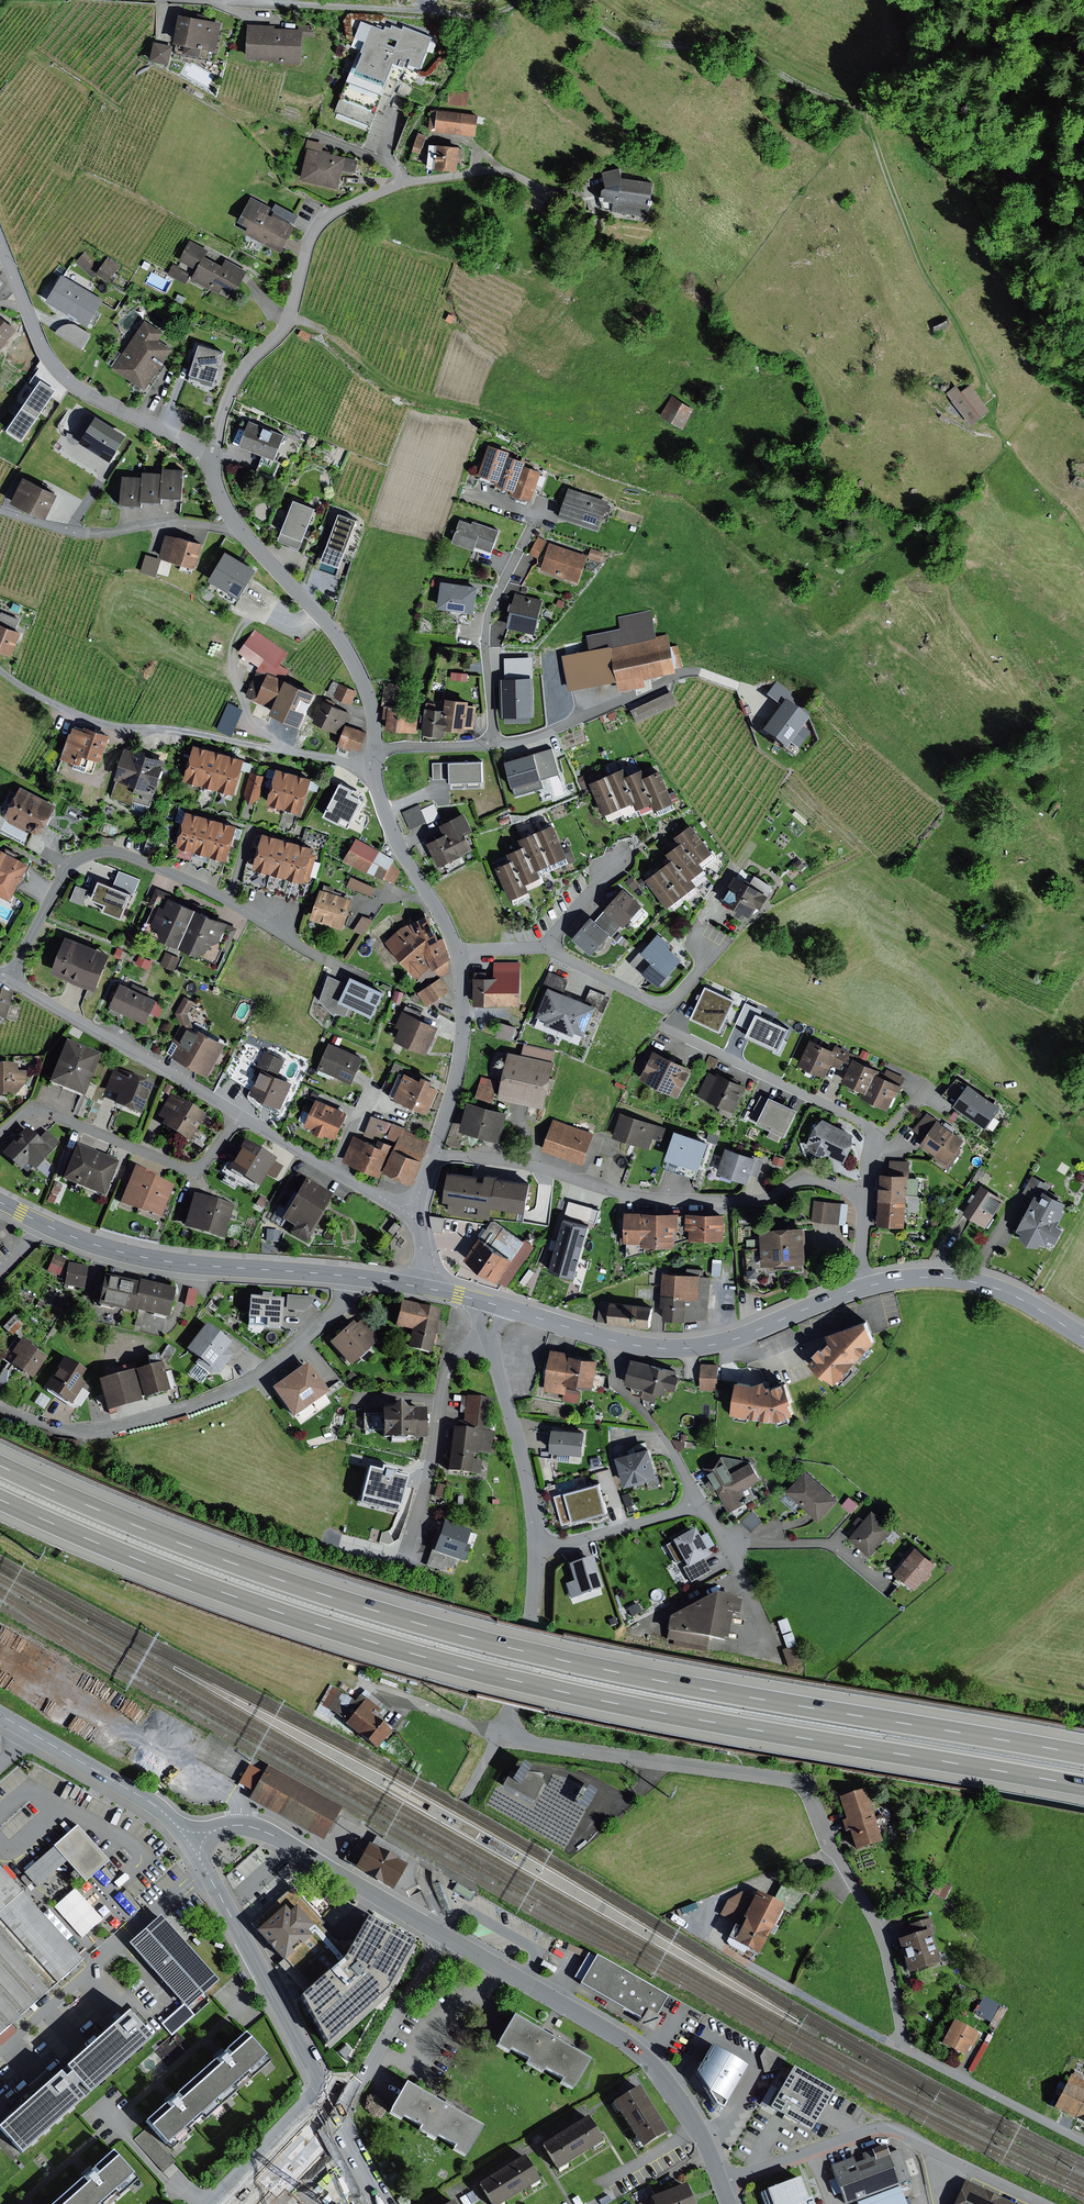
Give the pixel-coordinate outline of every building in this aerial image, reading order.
[(223,21),(181,13),(175,41),(186,43),(184,52),(201,55),(203,47),(218,50),(223,21)] [(276,25),(248,23),(247,57),(279,59),(279,62),(303,63),(303,36),(317,36),(313,25),(299,24),(300,29),(276,27),(276,25)] [(385,29),(372,23),(338,109),(370,122),(393,63),(404,67),(408,57),(412,58),(410,64),(421,68),(433,36),(404,25),(403,28),(393,24),(392,27),(387,25),(385,29)] [(174,45),(154,41),(151,60),(170,64),(174,45)] [(470,91),(450,89),(448,103),(468,105),(470,91)] [(479,114),(432,109),(429,130),(477,135),(479,114)] [(427,135),(419,132),(412,151),(421,154),(427,135)] [(329,143),(308,139),(306,149),(307,150),(301,179),(340,188),(344,170),(357,171),(359,159),(327,152),(329,143)] [(461,145),(431,143),(429,166),(460,168),(461,145)] [(621,166),(602,172),(606,186),(604,187),(603,190),(601,196),(604,208),(651,215),(654,181),(623,176),(621,166)] [(273,208),(252,197),(240,220),(249,225),(246,232),(283,250),(295,225),(286,221),(287,219),(296,224),(300,214),(276,202),(273,208)] [(210,250),(190,239),(180,260),(197,269),(192,278),(220,293),(223,288),(235,294),(248,270),(226,259),(223,264),(207,256),(210,250)] [(94,277),(98,272),(101,267),(84,253),(76,262),(94,277)] [(121,264),(109,256),(101,267),(98,272),(110,280),(121,264)] [(191,274),(173,265),(168,274),(187,283),(191,274)] [(104,299),(62,274),(47,300),(89,325),(104,299)] [(0,315),(0,348),(1,349),(18,328),(0,315)] [(164,332),(146,320),(114,366),(147,388),(173,348),(160,339),(164,332)] [(82,350),(92,333),(77,324),(71,323),(65,324),(60,327),(55,333),(82,350)] [(312,334),(301,329),(298,335),(309,340),(312,334)] [(224,351),(201,344),(190,376),(202,380),(202,381),(214,385),(224,351)] [(58,388),(42,378),(9,428),(25,438),(58,388)] [(964,384),(953,392),(978,424),(994,412),(975,386),(969,391),(964,384)] [(696,407),(673,394),(662,414),(686,426),(696,407)] [(128,434),(97,415),(81,441),(112,460),(128,434)] [(286,434),(250,420),(240,445),(276,459),(286,434)] [(511,451),(490,444),(480,473),(497,478),(502,480),(510,454),(511,451)] [(528,460),(510,454),(502,480),(497,478),(496,483),(513,489),(517,490),(526,464),(528,460)] [(544,470),(526,464),(517,490),(513,489),(512,492),(533,500),(544,470)] [(144,476),(123,475),(122,506),(143,507),(143,502),(164,503),(164,499),(183,500),(185,468),(163,467),(163,472),(144,471),(144,476)] [(59,493),(24,476),(21,483),(14,479),(5,497),(47,517),(59,493)] [(610,501),(569,487),(560,516),(601,530),(610,501)] [(317,507),(295,498),(279,539),(301,548),(317,507)] [(358,519),(340,512),(324,558),(342,565),(358,519)] [(473,523),(461,519),(453,541),(475,549),(476,546),(493,551),(500,529),(474,520),(473,523)] [(204,543),(166,532),(160,556),(198,566),(204,543)] [(547,541),(538,536),(530,553),(539,558),(547,541)] [(588,555),(550,542),(541,569),(579,582),(588,555)] [(605,552),(591,548),(588,557),(602,561),(605,552)] [(258,568),(226,550),(210,579),(241,597),(258,568)] [(162,559),(147,554),(141,571),(157,576),(162,559)] [(480,585),(443,580),(439,606),(476,612),(480,585)] [(543,599),(516,592),(507,627),(535,634),(543,599)] [(588,634),(591,649),(612,645),(612,646),(656,637),(656,636),(651,610),(619,617),(621,628),(588,634)] [(13,655),(23,631),(16,628),(20,619),(0,611),(0,649),(13,655)] [(288,653),(255,629),(239,651),(260,666),(257,670),(268,674),(269,673),(286,680),(289,670),(281,664),(288,653)] [(656,637),(612,646),(619,680),(621,690),(647,685),(645,678),(677,672),(676,667),(684,666),(679,644),(672,645),(669,633),(656,636),(656,637)] [(591,649),(563,655),(570,690),(619,680),(612,646),(612,645),(591,649)] [(268,674),(257,670),(246,696),(276,709),(288,681),(286,680),(269,673),(268,674)] [(468,673),(452,672),(451,679),(467,681),(468,673)] [(535,677),(501,678),(502,716),(506,716),(506,722),(532,721),(532,715),(536,715),(535,677)] [(323,696),(288,681),(276,709),(285,713),(287,708),(313,719),(323,696)] [(402,684),(385,682),(382,705),(385,705),(383,718),(388,718),(386,729),(419,733),(422,708),(399,705),(402,684)] [(766,695),(781,706),(762,731),(786,748),(790,742),(798,748),(810,732),(803,726),(810,717),(808,716),(813,709),(777,682),(766,695)] [(357,691),(340,683),(334,697),(351,704),(357,691)] [(674,690),(632,708),(638,721),(679,702),(674,690)] [(470,700),(448,698),(447,709),(445,728),(447,728),(467,730),(468,727),(475,728),(477,705),(469,704),(470,700)] [(351,712),(324,700),(314,721),(341,733),(351,712)] [(244,709),(228,703),(218,729),(233,735),(244,709)] [(445,728),(447,709),(426,707),(423,733),(446,735),(447,728),(445,728)] [(615,711),(608,714),(611,720),(618,717),(615,711)] [(368,731),(346,724),(339,746),(352,750),(353,747),(362,750),(368,731)] [(85,729),(74,725),(72,732),(70,732),(62,756),(89,765),(92,755),(103,759),(111,734),(86,726),(85,729)] [(246,758),(195,744),(185,779),(236,794),(246,758)] [(167,760),(125,747),(116,778),(118,779),(112,797),(133,803),(134,801),(151,806),(156,790),(158,790),(167,760)] [(553,747),(506,761),(514,787),(560,773),(553,747)] [(484,760),(433,762),(434,780),(450,779),(450,782),(485,781),(484,760)] [(628,775),(625,767),(606,776),(620,808),(635,802),(624,776),(628,775)] [(313,777),(278,768),(268,803),(303,813),(313,777)] [(646,776),(643,768),(628,775),(624,776),(635,802),(638,809),(653,802),(643,778),(646,776)] [(675,802),(661,770),(646,776),(643,778),(653,802),(657,810),(675,802)] [(266,775),(251,771),(244,795),(250,804),(260,798),(266,775)] [(48,776),(45,785),(55,788),(58,779),(48,776)] [(620,808),(606,776),(591,782),(605,815),(620,808)] [(353,791),(340,784),(324,815),(349,828),(361,803),(361,799),(351,794),(353,791)] [(57,805),(21,786),(7,814),(10,816),(10,821),(27,830),(30,827),(33,828),(33,829),(39,832),(44,830),(57,805)] [(419,804),(402,812),(410,829),(427,821),(428,823),(440,817),(434,804),(421,809),(419,804)] [(238,825),(187,811),(177,846),(228,860),(238,825)] [(445,833),(427,842),(439,866),(475,848),(467,833),(474,830),(465,812),(440,824),(445,833)] [(701,861),(714,851),(692,823),(677,835),(682,842),(698,863),(701,861)] [(554,824),(539,830),(553,863),(568,856),(554,824)] [(539,830),(520,838),(523,845),(527,844),(538,869),(553,863),(539,830)] [(315,847),(264,833),(254,868),(304,882),(305,881),(310,882),(317,854),(313,853),(315,847)] [(395,859),(357,838),(344,860),(368,872),(368,871),(384,878),(385,877),(395,883),(401,872),(394,861),(395,859)] [(694,878),(707,868),(701,861),(698,863),(682,842),(669,852),(673,858),(690,880),(694,878)] [(523,845),(508,852),(512,860),(515,858),(526,883),(542,876),(538,869),(527,844),(523,845)] [(0,847),(0,894),(11,899),(30,863),(0,847)] [(512,860),(497,866),(511,899),(530,891),(526,883),(515,858),(512,860)] [(682,896),(699,884),(694,878),(690,880),(673,858),(660,868),(682,896)] [(806,866),(800,858),(795,863),(801,870),(806,866)] [(669,906),(682,896),(660,868),(647,878),(669,906)] [(773,886),(742,868),(738,876),(735,874),(722,898),(737,906),(735,911),(744,916),(748,913),(752,916),(758,905),(762,907),(770,894),(769,893),(773,886)] [(114,886),(100,880),(92,899),(106,904),(103,911),(123,918),(133,894),(134,895),(140,879),(120,871),(114,886)] [(376,887),(352,876),(347,886),(372,897),(376,887)] [(639,886),(632,876),(625,881),(632,891),(639,886)] [(647,882),(643,877),(638,880),(642,886),(647,882)] [(89,890),(77,885),(70,900),(83,905),(89,890)] [(624,887),(606,909),(623,924),(625,926),(644,905),(624,887)] [(354,899),(321,889),(312,918),(345,928),(354,899)] [(229,922),(170,897),(165,907),(160,905),(152,925),(158,928),(163,938),(199,954),(208,950),(211,944),(221,941),(229,922)] [(623,924),(606,909),(596,919),(612,933),(609,936),(611,937),(623,924)] [(402,927),(386,942),(418,978),(424,972),(426,975),(436,968),(440,977),(450,972),(450,963),(448,960),(452,957),(444,937),(440,938),(428,914),(402,927)] [(375,919),(363,916),(354,930),(365,934),(375,919)] [(596,919),(592,916),(573,938),(592,955),(609,936),(612,933),(596,919)] [(673,944),(659,932),(645,949),(644,948),(630,963),(644,975),(645,973),(660,985),(683,958),(670,947),(673,944)] [(626,939),(620,933),(614,939),(621,945),(626,939)] [(112,952),(66,935),(52,972),(98,990),(112,952)] [(180,957),(166,952),(161,964),(174,970),(180,957)] [(153,961),(139,955),(136,963),(150,969),(153,961)] [(494,977),(474,977),(475,1004),(521,1004),(521,961),(494,962),(494,977)] [(570,979),(549,970),(542,988),(548,990),(537,1016),(546,1019),(545,1023),(574,1035),(576,1031),(585,1035),(596,1009),(605,1012),(612,996),(591,988),(585,1001),(565,993),(570,979)] [(386,992),(352,976),(348,983),(329,975),(321,1000),(336,1015),(337,1012),(354,1019),(358,1010),(374,1017),(386,992)] [(442,977),(419,992),(428,1005),(450,990),(442,977)] [(158,999),(121,982),(110,1006),(147,1023),(158,999)] [(736,999),(706,985),(691,1018),(722,1032),(736,999)] [(0,991),(0,1020),(4,1021),(12,994),(0,991)] [(417,1003),(421,998),(415,993),(411,998),(417,1003)] [(195,1002),(185,996),(176,1012),(181,1025),(167,1052),(209,1075),(227,1043),(200,1029),(199,1032),(194,1029),(189,1013),(195,1002)] [(790,1023),(746,1003),(736,1024),(750,1031),(747,1037),(777,1051),(790,1023)] [(440,1026),(403,1010),(396,1026),(400,1028),(396,1039),(428,1053),(440,1026)] [(516,1026),(500,1021),(496,1034),(512,1039),(516,1026)] [(834,1048),(812,1038),(800,1064),(827,1076),(832,1064),(841,1068),(848,1050),(836,1045),(834,1048)] [(101,1054),(66,1040),(48,1083),(83,1097),(101,1054)] [(747,1048),(733,1041),(729,1049),(743,1056),(747,1048)] [(364,1056),(330,1042),(318,1069),(352,1083),(364,1056)] [(522,1053),(509,1051),(499,1098),(545,1108),(555,1061),(553,1060),(555,1050),(524,1044),(522,1053)] [(693,1068),(655,1049),(641,1078),(679,1096),(693,1068)] [(286,1060),(265,1050),(255,1072),(259,1074),(250,1093),(282,1108),(294,1082),(279,1075),(286,1060)] [(881,1069),(855,1057),(856,1053),(848,1050),(841,1068),(848,1071),(843,1081),(866,1091),(863,1097),(890,1108),(895,1095),(905,1085),(903,1084),(906,1078),(890,1070),(886,1071),(884,1075),(879,1072),(881,1069)] [(719,1059),(710,1055),(706,1064),(715,1068),(719,1059)] [(14,1096),(27,1081),(27,1070),(18,1070),(18,1064),(0,1064),(0,1097),(14,1096)] [(154,1084),(114,1068),(105,1090),(117,1095),(113,1105),(141,1116),(154,1084)] [(717,1075),(709,1071),(698,1096),(735,1113),(747,1086),(718,1072),(717,1075)] [(422,1079),(406,1072),(395,1098),(430,1113),(441,1088),(432,1084),(434,1080),(423,1076),(422,1079)] [(499,1081),(482,1076),(476,1096),(493,1101),(499,1081)] [(1002,1106),(959,1076),(942,1095),(987,1128),(1002,1106)] [(162,1091),(169,1095),(173,1088),(166,1084),(162,1091)] [(206,1114),(171,1093),(157,1116),(163,1120),(160,1125),(190,1143),(206,1114)] [(769,1098),(761,1094),(750,1118),(786,1136),(799,1109),(771,1096),(769,1098)] [(349,1112),(317,1098),(305,1126),(315,1130),(314,1132),(325,1137),(326,1135),(337,1139),(349,1112)] [(509,1112),(468,1102),(461,1131),(501,1141),(509,1112)] [(668,1128),(622,1112),(613,1137),(650,1149),(654,1138),(664,1142),(668,1128)] [(968,1143),(926,1113),(914,1130),(929,1141),(926,1146),(952,1165),(968,1143)] [(389,1121),(372,1115),(363,1138),(377,1144),(380,1138),(382,1139),(385,1132),(389,1122),(389,1121)] [(854,1132),(824,1118),(818,1122),(808,1143),(811,1150),(824,1155),(829,1153),(846,1161),(854,1143),(854,1132)] [(578,1127),(554,1119),(543,1150),(584,1164),(597,1125),(580,1119),(578,1127)] [(405,1128),(393,1123),(389,1133),(387,1138),(396,1142),(384,1171),(414,1182),(431,1140),(405,1130),(405,1128)] [(26,1127),(2,1152),(21,1170),(28,1164),(34,1170),(60,1142),(47,1130),(38,1139),(26,1127)] [(710,1141),(676,1130),(666,1158),(700,1170),(710,1141)] [(720,1136),(710,1132),(707,1140),(718,1143),(720,1136)] [(363,1138),(354,1135),(343,1161),(381,1176),(394,1144),(382,1139),(380,1138),(377,1144),(363,1138)] [(277,1159),(245,1140),(227,1169),(259,1188),(277,1159)] [(118,1162),(75,1145),(61,1179),(104,1197),(118,1162)] [(756,1157),(726,1147),(717,1173),(749,1184),(752,1175),(759,1177),(766,1158),(756,1155),(756,1157)] [(786,1159),(775,1155),(772,1163),(784,1166),(786,1159)] [(890,1173),(881,1172),(878,1225),(907,1226),(907,1212),(920,1212),(921,1195),(919,1195),(920,1178),(909,1177),(910,1161),(891,1160),(890,1173)] [(154,1173),(134,1165),(119,1203),(144,1213),(145,1211),(161,1217),(174,1185),(152,1176),(154,1173)] [(482,1173),(448,1168),(443,1203),(449,1204),(448,1215),(491,1221),(493,1209),(528,1214),(533,1179),(501,1175),(501,1173),(486,1170),(485,1177),(482,1176),(482,1173)] [(332,1195),(298,1175),(289,1190),(296,1194),(281,1220),(293,1227),(289,1232),(307,1243),(324,1214),(322,1213),(332,1195)] [(1050,1185),(1033,1176),(1024,1194),(1035,1200),(1019,1229),(1024,1232),(1022,1236),(1030,1244),(1041,1245),(1042,1242),(1048,1245),(1051,1240),(1058,1243),(1066,1228),(1060,1224),(1067,1210),(1065,1209),(1068,1202),(1047,1191),(1050,1185)] [(1005,1199),(983,1184),(963,1213),(986,1228),(1005,1199)] [(59,1189),(53,1186),(51,1193),(56,1196),(59,1189)] [(56,1197),(50,1195),(48,1201),(53,1204),(56,1197)] [(192,1199),(183,1197),(176,1220),(184,1223),(183,1228),(224,1240),(234,1206),(193,1195),(192,1199)] [(267,1199),(261,1196),(256,1205),(262,1208),(267,1199)] [(849,1204),(814,1200),(811,1221),(846,1225),(849,1204)] [(590,1220),(593,1207),(570,1201),(566,1213),(590,1220)] [(597,1222),(600,1209),(593,1207),(590,1220),(597,1222)] [(680,1212),(626,1211),(625,1242),(627,1242),(627,1257),(667,1245),(675,1246),(676,1243),(676,1228),(680,1228),(680,1214),(680,1212)] [(726,1213),(687,1212),(687,1214),(687,1228),(691,1228),(691,1239),(726,1239),(726,1213)] [(687,1214),(680,1214),(680,1228),(676,1228),(676,1243),(691,1239),(691,1228),(687,1228),(687,1214)] [(591,1223),(563,1216),(548,1269),(576,1277),(591,1223)] [(444,1219),(431,1217),(433,1231),(442,1233),(443,1231),(444,1219)] [(524,1241),(493,1219),(466,1259),(482,1270),(499,1281),(498,1280),(525,1241),(524,1241)] [(400,1227),(394,1223),(387,1232),(393,1236),(400,1227)] [(806,1225),(760,1228),(761,1246),(743,1247),(745,1292),(765,1297),(786,1289),(785,1276),(809,1274),(806,1225)] [(280,1230),(267,1230),(266,1242),(279,1242),(280,1230)] [(525,1239),(524,1241),(525,1241),(498,1280),(507,1287),(536,1246),(525,1239)] [(67,1259),(54,1254),(47,1271),(59,1276),(67,1259)] [(722,1259),(713,1259),(712,1275),(721,1276),(722,1259)] [(88,1267),(68,1264),(64,1286),(84,1289),(86,1278),(88,1267)] [(535,1272),(530,1268),(520,1282),(525,1285),(535,1272)] [(711,1277),(663,1272),(661,1307),(665,1307),(663,1319),(686,1321),(708,1319),(711,1277)] [(138,1283),(104,1276),(97,1306),(133,1314),(134,1311),(168,1319),(174,1289),(139,1281),(138,1283)] [(197,1290),(188,1288),(184,1305),(193,1307),(197,1290)] [(261,1297),(249,1297),(248,1317),(266,1318),(266,1327),(281,1328),(283,1299),(271,1298),(271,1294),(261,1293),(261,1297)] [(314,1296),(286,1295),(285,1310),(304,1311),(313,1303),(314,1296)] [(441,1310),(401,1301),(395,1326),(412,1330),(407,1349),(431,1354),(434,1339),(441,1310)] [(653,1306),(611,1301),(611,1303),(609,1322),(608,1324),(651,1328),(653,1306)] [(609,1322),(611,1303),(600,1302),(598,1320),(609,1322)] [(868,1319),(827,1333),(830,1342),(824,1348),(822,1346),(814,1354),(816,1356),(810,1362),(826,1377),(828,1375),(836,1383),(876,1341),(868,1319)] [(353,1322),(330,1343),(350,1365),(374,1344),(372,1343),(377,1338),(361,1320),(356,1325),(353,1322)] [(227,1339),(206,1323),(185,1349),(198,1359),(195,1363),(210,1374),(220,1373),(231,1358),(235,1361),(240,1354),(244,1348),(229,1337),(227,1339)] [(51,1357),(25,1340),(17,1352),(21,1355),(16,1362),(37,1377),(51,1357)] [(573,1352),(551,1348),(544,1390),(564,1394),(566,1394),(567,1391),(568,1384),(594,1388),(599,1359),(573,1355),(573,1352)] [(86,1370),(64,1356),(44,1388),(71,1405),(72,1403),(77,1406),(86,1392),(81,1389),(85,1384),(80,1380),(86,1370)] [(678,1371),(632,1359),(626,1384),(644,1389),(642,1398),(656,1402),(659,1392),(667,1394),(668,1388),(677,1390),(680,1376),(677,1375),(678,1371)] [(105,1379),(98,1381),(106,1411),(141,1402),(140,1398),(143,1397),(135,1370),(133,1363),(103,1371),(105,1379)] [(161,1363),(135,1370),(143,1397),(143,1399),(176,1390),(170,1369),(163,1371),(161,1363)] [(306,1363),(272,1389),(293,1418),(328,1393),(306,1363)] [(719,1364),(702,1363),(701,1389),(718,1390),(719,1364)] [(756,1383),(738,1380),(733,1413),(778,1420),(796,1414),(792,1402),(795,1401),(789,1385),(786,1386),(785,1382),(774,1386),(772,1386),(766,1379),(756,1383)] [(580,1394),(567,1391),(566,1394),(564,1394),(563,1401),(579,1403),(580,1394)] [(493,1399),(461,1396),(460,1412),(464,1412),(463,1421),(459,1420),(458,1428),(489,1431),(493,1399)] [(391,1409),(382,1410),(382,1414),(363,1414),(363,1431),(382,1430),(382,1439),(426,1438),(425,1409),(406,1409),(398,1402),(391,1409)] [(330,1433),(328,1427),(322,1429),(324,1435),(330,1433)] [(458,1428),(452,1427),(448,1471),(480,1474),(481,1461),(472,1460),(473,1455),(477,1455),(477,1453),(491,1455),(494,1432),(489,1431),(458,1428)] [(586,1431),(554,1427),(551,1451),(583,1455),(586,1431)] [(684,1441),(672,1439),(679,1452),(684,1447),(684,1441)] [(650,1447),(617,1456),(625,1486),(659,1477),(650,1447)] [(721,1456),(704,1466),(730,1512),(757,1497),(751,1486),(762,1480),(752,1462),(721,1456)] [(600,1457),(591,1458),(592,1467),(601,1466),(600,1457)] [(380,1472),(368,1469),(359,1504),(398,1514),(407,1478),(395,1475),(396,1471),(381,1467),(380,1472)] [(838,1499),(806,1470),(786,1492),(819,1521),(838,1499)] [(600,1482),(554,1495),(563,1525),(608,1512),(600,1482)] [(445,1486),(437,1484),(434,1497),(444,1500),(447,1486),(445,1486)] [(630,1492),(623,1494),(625,1503),(632,1501),(630,1492)] [(859,1504),(849,1496),(842,1505),(852,1512),(859,1504)] [(762,1521),(752,1510),(741,1521),(751,1532),(762,1521)] [(894,1528),(873,1510),(864,1520),(859,1516),(854,1523),(858,1527),(849,1538),(871,1556),(894,1528)] [(471,1531),(444,1522),(436,1545),(433,1553),(456,1561),(464,1563),(470,1547),(466,1545),(471,1531)] [(694,1528),(671,1541),(672,1543),(666,1546),(676,1564),(683,1561),(686,1566),(682,1568),(693,1587),(713,1576),(704,1559),(710,1556),(699,1537),(694,1528)] [(711,1533),(703,1536),(706,1549),(714,1547),(711,1533)] [(433,1553),(436,1545),(433,1545),(426,1566),(442,1571),(444,1567),(453,1570),(456,1561),(433,1553)] [(938,1563),(917,1546),(896,1571),(916,1589),(924,1580),(928,1580),(932,1575),(931,1572),(938,1563)] [(593,1557),(568,1565),(573,1582),(566,1584),(570,1599),(601,1589),(603,1588),(597,1569),(593,1557)] [(954,1568),(949,1563),(944,1569),(949,1573),(954,1568)] [(715,1594),(668,1618),(666,1632),(668,1632),(666,1642),(707,1648),(708,1639),(726,1642),(731,1616),(737,1617),(741,1598),(715,1594)] [(782,1635),(791,1631),(786,1618),(777,1622),(782,1635)] [(803,1663),(792,1633),(782,1636),(787,1648),(781,1650),(788,1668),(803,1663)] [(356,1700),(326,1685),(312,1713),(332,1723),(337,1712),(347,1717),(356,1700)] [(356,1700),(347,1717),(381,1747),(398,1728),(386,1717),(391,1711),(365,1695),(356,1700)] [(529,1773),(532,1768),(517,1761),(504,1788),(537,1804),(548,1782),(529,1773)] [(254,1792),(265,1773),(250,1764),(238,1784),(254,1792)] [(250,1799),(323,1841),(342,1808),(268,1767),(265,1773),(254,1792),(250,1799)] [(869,1789),(843,1797),(860,1848),(885,1839),(869,1789)] [(77,1826),(54,1846),(67,1860),(85,1881),(108,1861),(77,1826)] [(354,1869),(392,1890),(405,1866),(359,1840),(355,1838),(344,1859),(356,1866),(354,1869)] [(67,1860),(54,1846),(24,1873),(37,1887),(67,1860)] [(290,1864),(278,1874),(279,1874),(284,1880),(295,1870),(290,1864)] [(0,1869),(0,2036),(84,1961),(0,1869)] [(433,1880),(446,1909),(452,1906),(439,1877),(433,1880)] [(953,1887),(940,1881),(934,1895),(947,1900),(953,1887)] [(456,1884),(452,1891),(471,1901),(474,1894),(456,1884)] [(291,1888),(250,1924),(282,1960),(321,1927),(323,1924),(291,1888)] [(792,1904),(762,1889),(757,1899),(744,1925),(738,1937),(768,1952),(792,1904)] [(757,1899),(747,1894),(731,1901),(724,1915),(744,1925),(757,1899)] [(916,1936),(903,1940),(914,1974),(947,1963),(931,1915),(911,1922),(916,1936)] [(343,1959),(305,1992),(299,1998),(328,2051),(389,1994),(416,1946),(366,1918),(352,1942),(343,1959)] [(218,1981),(162,1919),(131,1947),(183,2005),(187,2009),(218,1981)] [(337,1943),(321,1927),(282,1960),(278,1964),(305,1992),(343,1959),(352,1942),(337,1943)] [(569,1944),(566,1950),(581,1956),(583,1950),(569,1944)] [(574,1978),(582,1982),(595,1958),(588,1954),(574,1978)] [(666,1999),(595,1958),(582,1982),(580,1985),(641,2019),(646,2010),(657,2016),(666,1999)] [(244,1973),(239,1975),(244,1986),(249,1984),(244,1973)] [(291,1986),(285,1989),(292,2001),(298,1998),(291,1986)] [(1004,2009),(991,2002),(985,2013),(998,2019),(1004,2009)] [(187,2009),(183,2005),(161,2024),(171,2036),(193,2017),(187,2009)] [(148,2040),(125,2014),(64,2069),(69,2075),(78,2085),(87,2095),(148,2040)] [(554,2042),(512,2017),(494,2048),(507,2055),(509,2051),(526,2061),(524,2064),(541,2074),(543,2070),(561,2080),(559,2084),(571,2091),(588,2062),(554,2042)] [(983,2033),(959,2021),(948,2042),(973,2054),(983,2033)] [(171,2100),(144,2124),(164,2147),(264,2059),(244,2036),(220,2056),(171,2100)] [(346,2046),(338,2053),(345,2060),(350,2051),(346,2046)] [(765,2047),(760,2057),(763,2073),(781,2068),(786,2059),(765,2047)] [(745,2068),(710,2048),(695,2074),(715,2106),(722,2110),(745,2068)] [(832,2091),(792,2069),(769,2109),(809,2132),(832,2091)] [(57,2075),(0,2127),(0,2136),(19,2157),(80,2101),(71,2091),(62,2081),(57,2075)] [(78,2085),(69,2075),(65,2078),(62,2081),(71,2091),(78,2085)] [(1075,2081),(1062,2107),(1083,2118),(1083,2086),(1075,2081)] [(481,2128),(405,2084),(387,2115),(399,2122),(402,2118),(419,2128),(417,2132),(433,2141),(435,2137),(454,2148),(451,2152),(463,2159),(481,2128)] [(771,2086),(760,2104),(766,2107),(776,2089),(771,2086)] [(638,2087),(613,2103),(640,2148),(666,2132),(638,2087)] [(586,2118),(541,2145),(556,2170),(602,2143),(586,2118)] [(145,2130),(134,2140),(163,2171),(174,2161),(145,2130)] [(885,2147),(832,2166),(846,2203),(856,2201),(898,2185),(910,2180),(899,2149),(887,2154),(885,2147)] [(131,2179),(111,2155),(88,2174),(54,2203),(102,2203),(131,2179)] [(286,2155),(253,2191),(265,2201),(298,2166),(286,2155)] [(478,2185),(490,2203),(501,2203),(538,2182),(524,2158),(478,2185)] [(763,2192),(768,2203),(813,2203),(810,2198),(806,2200),(799,2179),(763,2192)] [(965,2181),(955,2203),(1012,2203),(965,2181)] [(652,2183),(633,2194),(639,2203),(657,2192),(652,2183)] [(651,2199),(653,2203),(693,2203),(685,2185),(651,2199)] [(856,2201),(857,2203),(905,2203),(898,2185),(856,2201)] [(466,2195),(472,2203),(478,2200),(472,2191),(466,2195)] [(459,2199),(462,2203),(470,2203),(465,2195),(459,2199)] [(599,2201),(600,2203),(606,2203),(612,2202),(609,2196),(599,2201)]
